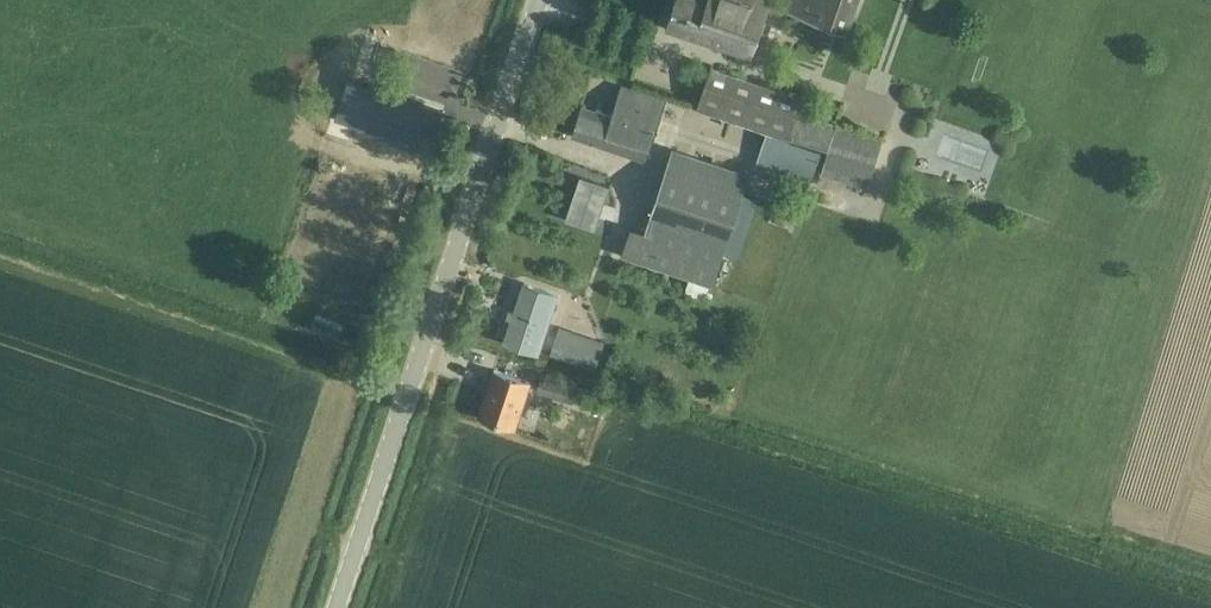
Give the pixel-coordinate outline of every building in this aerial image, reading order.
[(690,33),(753,54),(771,0),(677,0),(668,26),(690,33)] [(847,34),(860,0),(792,0),(787,12),(847,34)] [(875,165),(883,139),(801,113),(805,97),(711,67),(697,110),(791,141),(789,147),(768,139),(761,161),(777,166),(773,182),(804,192),(815,155),(824,158),(820,171),(872,187),(878,166),(875,165)] [(449,114),(345,76),(343,76),(336,94),(323,90),(316,109),(436,151),(449,114)] [(573,134),(647,158),(666,99),(623,85),(614,114),(583,104),(573,134)] [(645,230),(637,255),(715,281),(721,263),(724,252),(743,193),(744,191),(749,175),(672,149),(645,230)] [(607,177),(564,162),(555,188),(597,204),(607,177)] [(505,341),(518,346),(539,353),(558,294),(525,283),(505,341)] [(560,326),(551,352),(596,368),(605,342),(560,326)] [(480,415),(502,422),(516,427),(531,381),(495,369),(480,415)] [(536,390),(573,401),(578,383),(542,371),(536,390)]
